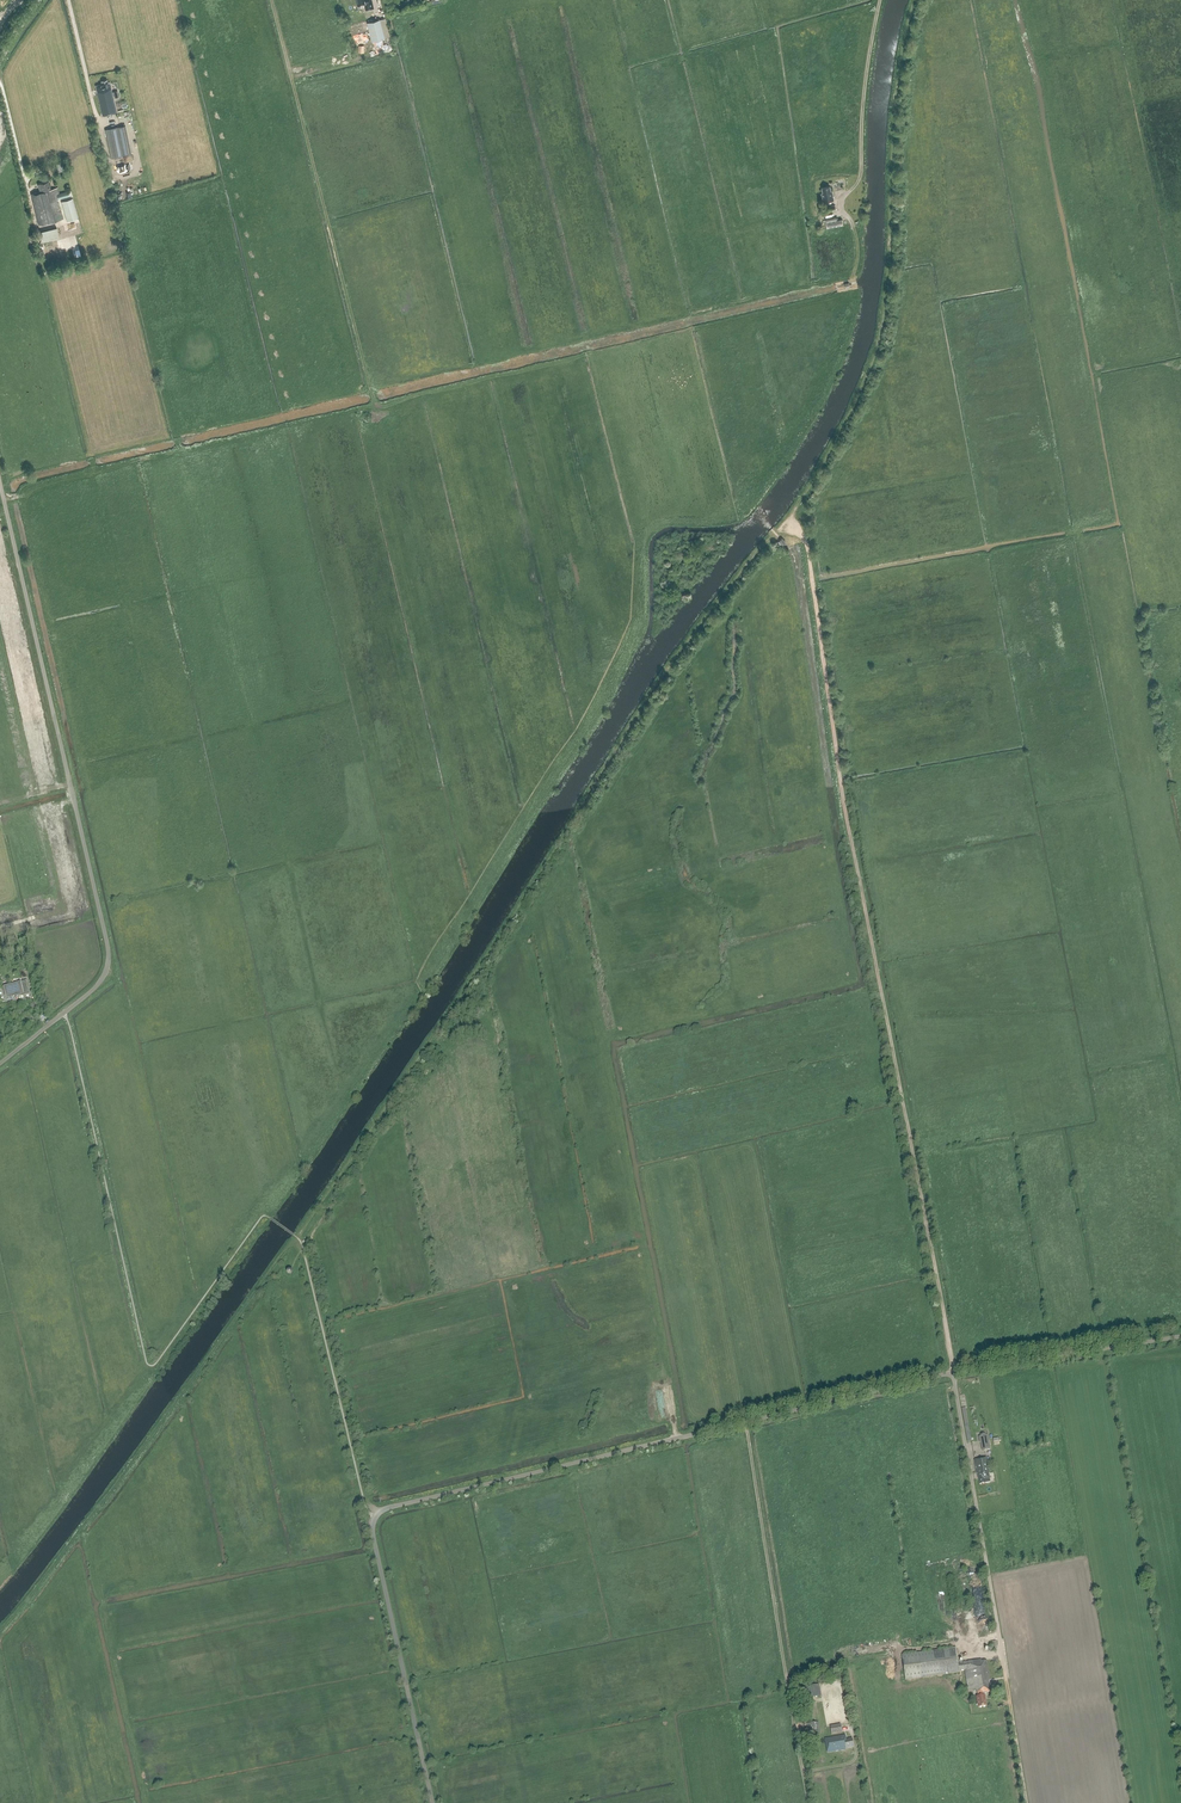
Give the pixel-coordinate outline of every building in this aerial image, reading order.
[(374,8),(372,0),(356,0),(358,6),(364,5),(366,10),(374,8)] [(380,20),(380,19),(367,23),(372,41),(391,36),(386,18),(380,20)] [(116,112),(114,103),(109,83),(107,83),(107,80),(102,82),(102,84),(96,86),(97,91),(96,91),(102,116),(116,112)] [(123,156),(117,127),(105,130),(111,159),(123,156)] [(38,225),(62,219),(63,219),(58,199),(70,196),(68,191),(59,193),(58,187),(51,189),(49,181),(38,184),(40,191),(31,194),(38,225)] [(827,203),(836,200),(832,185),(822,188),(827,203)] [(78,218),(72,199),(61,202),(67,222),(78,218)] [(845,224),(843,219),(839,220),(839,217),(827,220),(829,228),(845,224)] [(56,228),(40,232),(42,242),(59,237),(56,228)] [(6,998),(23,994),(23,996),(29,994),(25,981),(26,981),(3,987),(6,998)] [(982,1449),(990,1447),(988,1435),(986,1435),(986,1434),(980,1435),(981,1436),(978,1437),(979,1443),(980,1442),(982,1449)] [(985,1484),(985,1483),(991,1482),(989,1473),(990,1473),(987,1458),(974,1460),(976,1474),(977,1473),(979,1485),(985,1484)] [(989,1651),(996,1650),(995,1646),(997,1646),(996,1640),(992,1641),(993,1646),(988,1647),(989,1651)] [(985,1695),(983,1695),(983,1693),(990,1692),(989,1686),(990,1686),(990,1685),(996,1684),(996,1682),(989,1683),(989,1680),(990,1680),(987,1660),(982,1661),(981,1660),(959,1663),(956,1648),(902,1656),(905,1680),(960,1672),(960,1671),(965,1670),(968,1691),(977,1689),(978,1696),(976,1696),(977,1707),(987,1706),(985,1695)] [(801,1687),(804,1699),(821,1696),(819,1684),(801,1687)] [(817,1730),(818,1730),(817,1722),(810,1723),(810,1724),(808,1725),(809,1735),(818,1734),(817,1730)] [(831,1734),(842,1732),(840,1724),(830,1726),(831,1734)] [(843,1749),(853,1747),(852,1739),(846,1740),(845,1735),(832,1738),(834,1752),(843,1750),(843,1749)]
